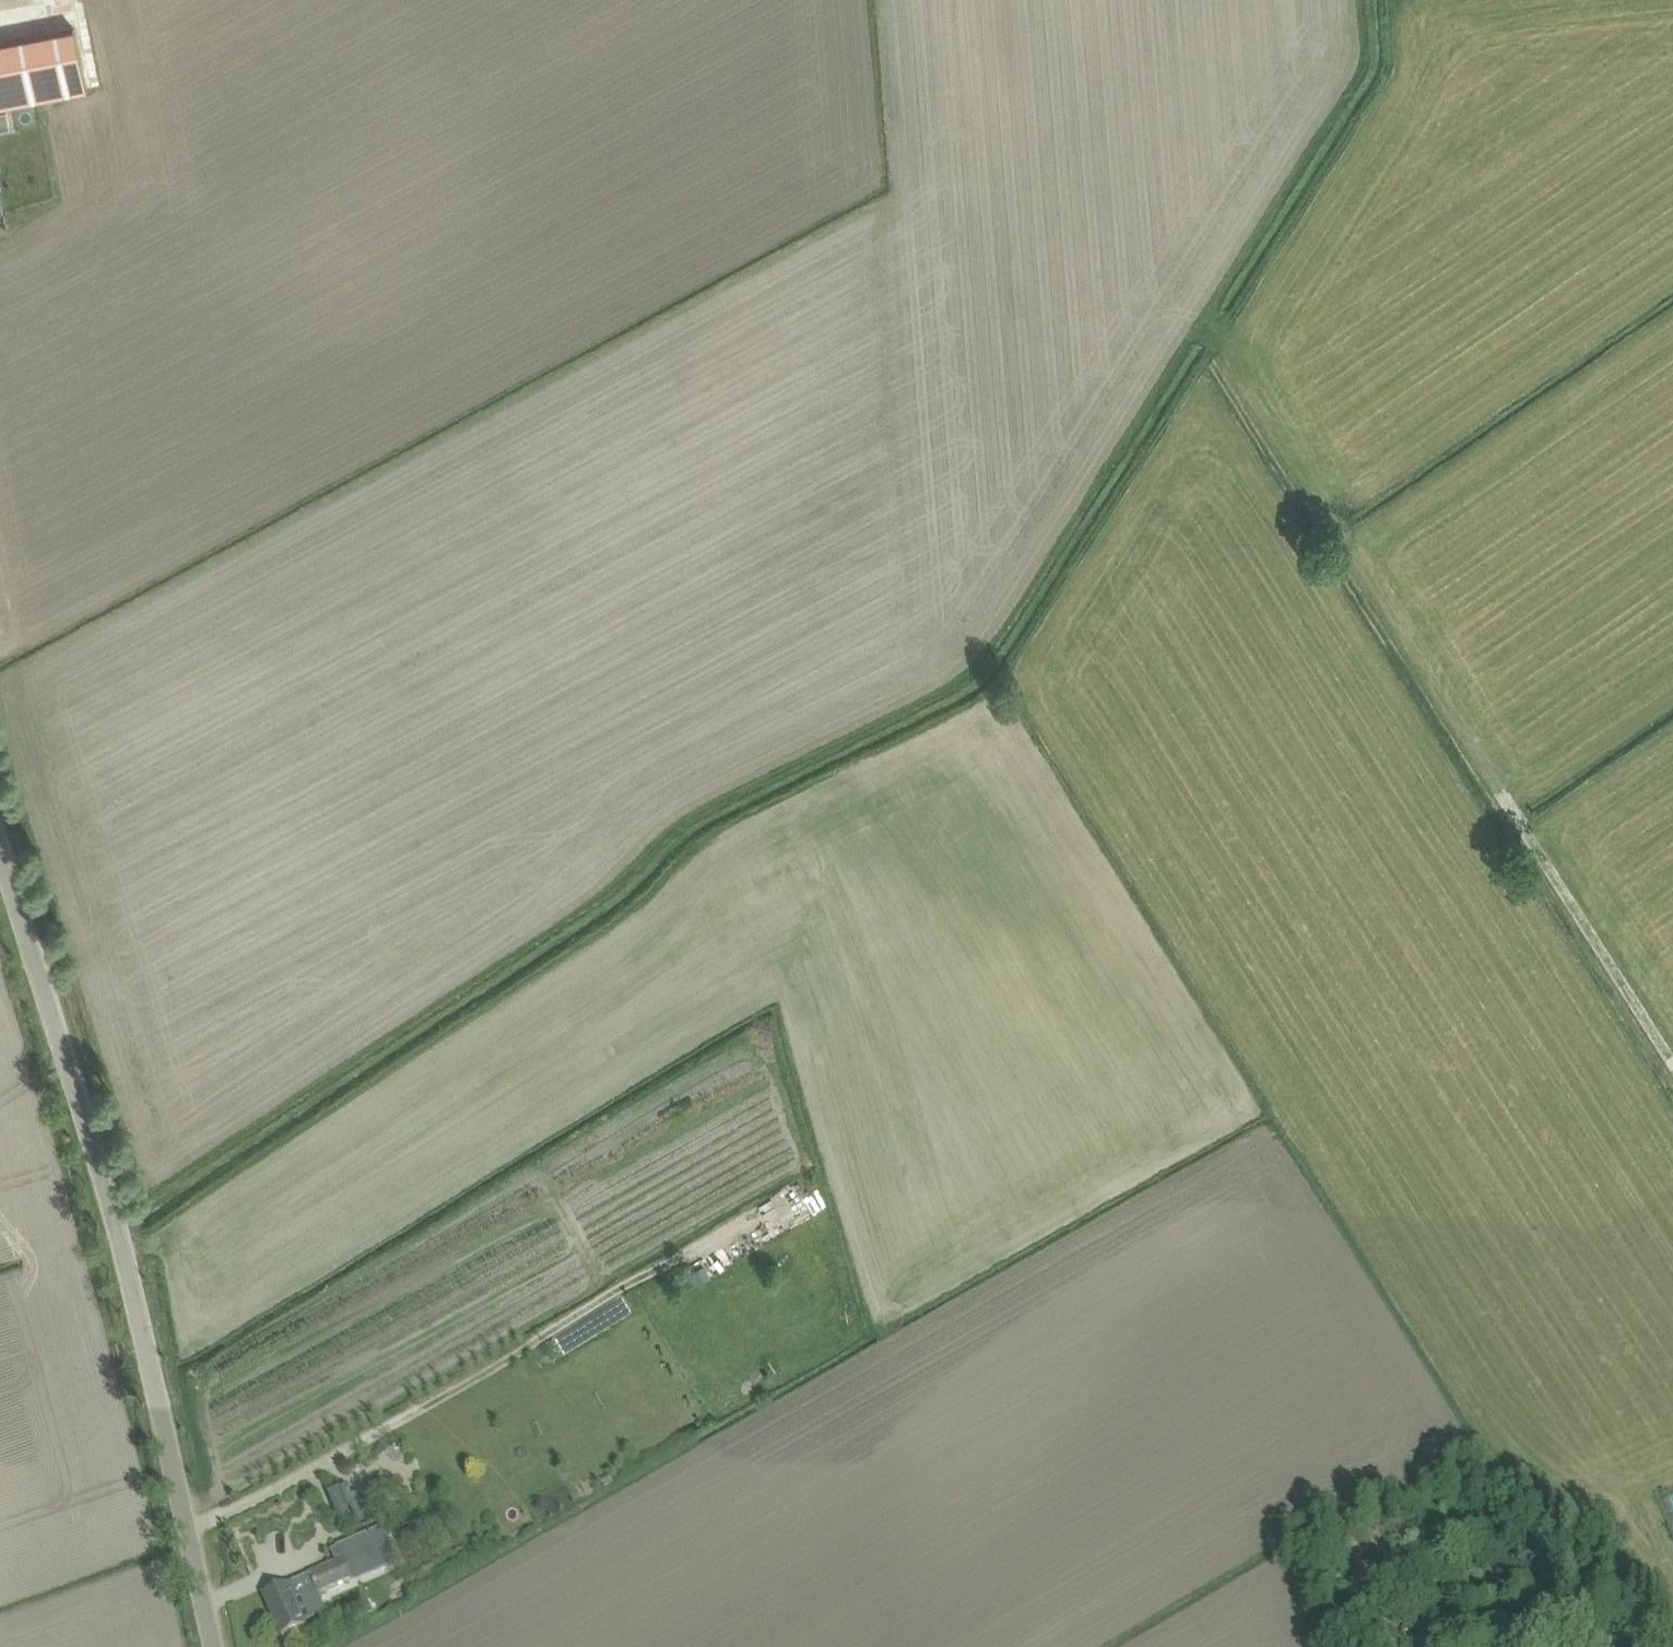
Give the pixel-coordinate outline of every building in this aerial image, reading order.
[(73,18),(0,32),(0,96),(84,80),(73,18)] [(702,1265),(688,1273),(693,1283),(708,1276),(702,1265)] [(339,1486),(326,1491),(338,1520),(350,1515),(339,1486)] [(350,1505),(353,1513),(358,1524),(370,1519),(365,1506),(363,1500),(350,1505)] [(264,1594),(282,1636),(305,1626),(293,1598),(302,1594),(315,1588),(318,1594),(353,1579),(352,1577),(393,1558),(398,1568),(410,1562),(406,1552),(414,1548),(405,1530),(308,1573),(308,1574),(295,1580),(264,1594)] [(380,1602),(371,1606),(375,1614),(384,1610),(380,1602)]
